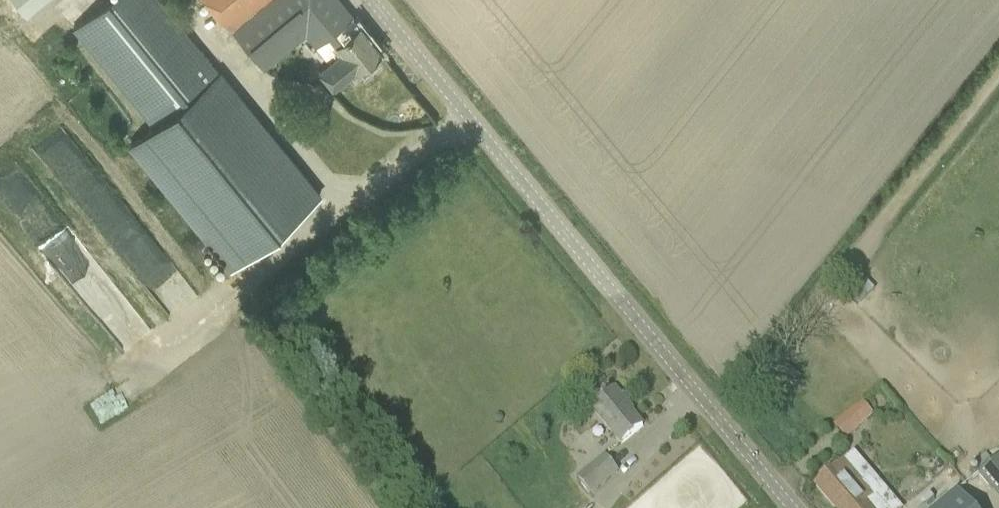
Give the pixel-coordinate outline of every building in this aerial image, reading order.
[(38,0),(6,0),(19,16),(38,0)] [(85,44),(153,126),(218,73),(158,0),(107,0),(73,28),(85,44)] [(261,66),(290,43),(292,46),(304,36),(325,62),(317,69),(333,89),(364,63),(380,51),(338,0),(206,0),(261,66)] [(319,197),(218,73),(153,126),(130,145),(231,269),(319,197)] [(605,396),(602,398),(603,400),(591,409),(620,445),(627,439),(642,426),(624,405),(626,404),(615,390),(606,397),(605,396)] [(861,402),(834,425),(845,438),(872,414),(861,402)] [(502,417),(498,415),(494,418),(494,422),(494,423),(499,424),(503,422),(502,417)] [(603,456),(575,477),(589,495),(615,472),(603,456)] [(821,482),(815,486),(834,507),(887,507),(875,494),(845,459),(830,472),(829,471),(826,471),(824,471),(822,473),(819,476),(819,478),(819,480),(821,482)] [(998,501),(998,459),(978,476),(998,501)] [(938,507),(970,507),(957,492),(938,507)]
